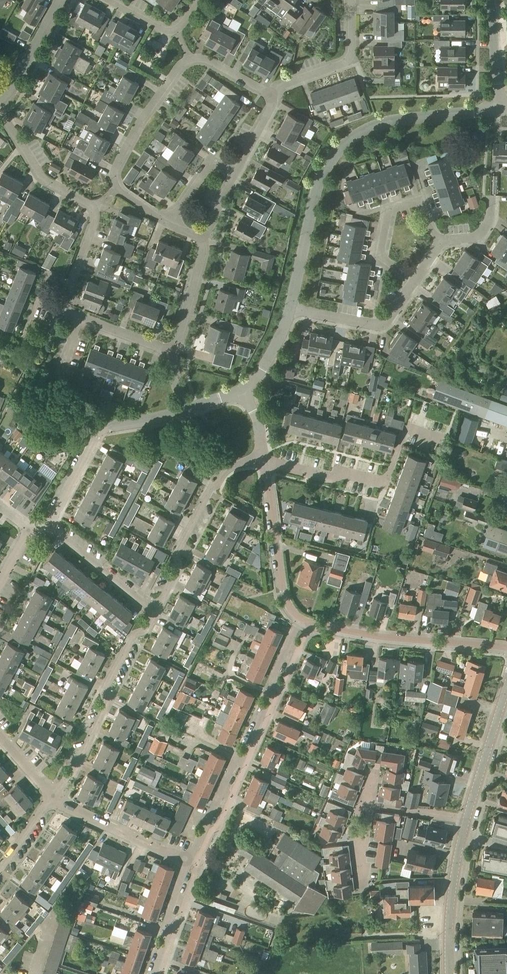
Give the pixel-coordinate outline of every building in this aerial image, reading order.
[(42,15),(36,12),(43,0),(42,0),(26,0),(22,6),(28,10),(24,18),(36,25),(42,15)] [(177,0),(147,0),(151,3),(155,6),(159,0),(171,9),(177,0)] [(287,0),(266,0),(264,4),(269,7),(278,13),(283,6),(287,0)] [(283,6),(278,13),(291,23),(298,14),(294,10),(301,0),(287,0),(283,6)] [(393,23),(393,12),(400,12),(400,4),(414,4),(414,0),(393,0),(393,5),(387,5),(387,11),(373,12),(373,23),(393,23)] [(441,8),(465,8),(465,0),(441,0),(441,8)] [(86,25),(95,8),(85,2),(79,14),(74,11),(68,22),(73,25),(76,20),(86,25)] [(315,7),(314,6),(311,11),(305,7),(300,15),(292,25),(304,33),(309,37),(311,36),(315,32),(314,29),(325,14),(321,11),(320,9),(318,7),(315,7)] [(86,25),(95,31),(92,37),(97,40),(104,29),(98,26),(105,13),(95,8),(86,25)] [(465,20),(449,21),(449,14),(433,15),(433,21),(441,21),(441,35),(465,34),(465,20)] [(205,42),(216,48),(224,33),(218,29),(223,21),(212,16),(205,28),(211,31),(205,42)] [(271,22),(266,18),(263,23),(267,27),(271,22)] [(119,41),(128,26),(118,20),(111,33),(106,30),(103,35),(100,41),(106,44),(107,42),(116,47),(119,41)] [(387,40),(403,40),(403,30),(399,30),(399,23),(393,23),(373,23),(373,34),(387,34),(387,40)] [(119,41),(129,46),(127,48),(133,51),(136,47),(130,44),(137,31),(128,26),(119,41)] [(224,33),(216,48),(226,54),(228,51),(234,55),(239,46),(245,34),(235,28),(234,29),(228,26),(224,33)] [(13,43),(17,36),(2,28),(0,32),(0,37),(13,43)] [(22,28),(18,34),(24,38),(28,37),(31,33),(22,28)] [(286,39),(291,32),(287,29),(283,36),(286,39)] [(263,54),(266,47),(250,39),(244,50),(249,52),(243,64),(244,64),(243,65),(244,68),(251,71),(253,71),(254,69),(254,70),(263,54)] [(373,60),(393,60),(393,47),(401,47),(401,40),(403,40),(387,40),(387,41),(387,47),(373,47),(373,60)] [(434,47),(441,47),(441,61),(465,61),(465,47),(450,47),(450,40),(434,40),(434,47)] [(60,53),(87,68),(89,64),(90,62),(78,56),(82,49),(66,41),(60,53)] [(277,53),(266,47),(263,54),(254,70),(265,76),(271,64),(276,67),(282,56),(277,53)] [(287,51),(282,63),(285,65),(290,61),(293,53),(287,51)] [(85,71),(87,68),(60,53),(54,65),(69,73),(72,67),(84,73),(85,71)] [(373,73),(374,73),(375,74),(375,75),(376,75),(377,76),(378,76),(379,76),(380,75),(381,75),(381,74),(382,74),(382,73),(387,73),(387,79),(399,78),(399,72),(393,72),(393,60),(373,60),(373,73)] [(121,67),(126,70),(129,64),(124,61),(121,67)] [(134,93),(139,83),(127,77),(130,72),(126,70),(121,67),(118,65),(115,71),(123,75),(118,84),(134,93)] [(438,80),(449,80),(449,88),(465,88),(465,73),(458,73),(458,67),(438,67),(438,80)] [(63,73),(61,78),(50,72),(45,82),(62,91),(67,82),(72,85),(74,80),(63,73)] [(208,82),(212,76),(206,73),(202,78),(208,82)] [(213,77),(209,82),(214,86),(218,81),(213,77)] [(343,82),(349,101),(360,97),(354,78),(343,82)] [(58,99),(62,91),(45,82),(39,92),(41,93),(39,98),(64,112),(68,104),(58,99)] [(338,105),(349,101),(343,82),(332,86),(338,105)] [(129,102),(134,93),(118,84),(116,88),(111,85),(108,90),(105,89),(102,94),(114,100),(117,96),(129,102)] [(240,104),(237,101),(239,98),(238,97),(240,96),(223,84),(219,90),(225,94),(220,102),(234,112),(240,104)] [(327,109),(338,105),(332,86),(321,90),(327,109)] [(199,101),(203,95),(195,89),(191,95),(198,100),(199,101)] [(317,112),(327,109),(321,90),(310,94),(313,103),(307,105),(312,117),(318,115),(317,112)] [(112,105),(114,100),(102,94),(95,108),(103,112),(103,113),(118,121),(123,112),(112,105)] [(194,106),(198,100),(191,95),(187,101),(194,106)] [(61,117),(64,112),(39,98),(47,103),(45,108),(34,102),(29,112),(46,121),(50,124),(55,114),(61,117)] [(228,121),(234,112),(220,102),(214,111),(228,121)] [(179,112),(183,115),(187,109),(183,106),(179,112)] [(223,129),(228,121),(214,111),(208,119),(223,129)] [(349,121),(362,116),(361,111),(347,116),(349,121)] [(41,131),(46,121),(29,112),(24,122),(34,127),(31,132),(43,138),(46,133),(41,131)] [(99,128),(102,124),(113,130),(118,121),(103,113),(98,122),(80,112),(77,117),(89,123),(99,128)] [(288,113),(282,123),(298,132),(305,136),(308,130),(313,120),(301,114),(299,119),(288,113)] [(331,127),(344,123),(343,118),(329,122),(331,127)] [(84,123),(77,119),(75,124),(81,128),(84,123)] [(173,119),(169,124),(171,125),(175,128),(179,123),(173,119)] [(217,137),(223,129),(208,119),(203,128),(217,137)] [(95,133),(90,142),(105,150),(110,141),(98,134),(101,130),(99,129),(99,128),(89,123),(86,128),(95,133)] [(295,139),(298,132),(282,123),(276,134),(284,138),(281,144),(296,152),(301,142),(295,139)] [(211,146),(217,137),(203,128),(197,136),(211,146)] [(167,146),(174,151),(189,161),(195,153),(189,149),(193,144),(175,132),(172,137),(173,138),(167,146)] [(90,142),(88,145),(79,140),(73,152),(86,158),(88,153),(100,159),(105,150),(90,142)] [(498,162),(506,162),(506,142),(499,142),(493,142),(491,169),(498,169),(498,162)] [(284,146),(281,153),(270,147),(264,158),(279,166),(283,160),(290,164),(296,153),(284,146)] [(85,158),(86,158),(73,152),(72,151),(69,157),(64,166),(70,169),(68,171),(88,182),(95,170),(85,165),(88,160),(85,158)] [(145,151),(141,155),(147,159),(150,154),(145,151)] [(183,170),(189,161),(174,151),(168,159),(160,154),(157,159),(168,167),(171,162),(183,170)] [(433,175),(452,169),(448,157),(429,164),(430,168),(424,170),(426,175),(432,173),(433,175)] [(157,159),(148,172),(156,178),(170,188),(176,179),(165,171),(168,167),(157,159)] [(49,168),(58,173),(61,168),(52,162),(49,168)] [(392,168),(399,187),(403,185),(405,191),(410,189),(408,184),(410,183),(404,164),(392,168)] [(394,188),(399,187),(392,168),(381,171),(387,191),(390,190),(391,195),(396,194),(394,188)] [(258,169),(251,181),(267,189),(272,181),(273,178),(281,182),(285,184),(288,178),(284,176),(272,170),(269,175),(258,169)] [(436,187),(456,180),(452,169),(433,175),(433,178),(427,179),(429,184),(435,182),(436,187)] [(1,199),(5,192),(13,177),(4,171),(0,178),(0,199),(1,199)] [(385,191),(387,191),(381,171),(370,175),(376,194),(381,193),(382,198),(387,197),(385,191)] [(128,174),(124,180),(129,184),(134,178),(128,174)] [(372,196),(376,194),(370,175),(358,179),(365,198),(367,198),(369,203),(373,201),(372,196)] [(5,192),(10,195),(6,202),(11,205),(15,198),(23,182),(13,177),(5,192)] [(156,178),(154,181),(149,177),(145,182),(142,180),(139,185),(153,195),(156,191),(164,196),(170,188),(156,178)] [(363,199),(365,198),(358,179),(346,183),(353,202),(358,200),(360,206),(364,204),(363,199)] [(289,180),(286,185),(296,191),(300,185),(289,180)] [(440,198),(459,192),(456,180),(436,187),(438,191),(432,193),(434,198),(439,196),(440,198)] [(270,213),(276,202),(255,191),(251,197),(249,195),(242,207),(249,210),(247,213),(263,222),(268,212),(270,213)] [(459,192),(440,198),(441,200),(435,202),(437,207),(442,205),(444,210),(463,204),(459,192)] [(31,214),(40,198),(30,193),(25,201),(20,198),(19,202),(13,211),(12,213),(17,216),(21,209),(31,214)] [(475,196),(466,198),(470,208),(478,206),(475,196)] [(42,230),(50,215),(45,212),(49,204),(40,198),(31,214),(40,220),(36,227),(42,230)] [(13,211),(12,210),(8,208),(2,219),(7,222),(12,213),(13,211)] [(59,232),(69,215),(59,209),(55,217),(50,215),(42,230),(48,233),(51,228),(59,232)] [(113,227),(129,233),(132,224),(138,226),(141,219),(128,214),(119,211),(117,217),(116,217),(116,218),(112,219),(110,223),(113,226),(113,227)] [(77,234),(73,231),(79,220),(69,215),(59,232),(54,241),(60,244),(59,245),(68,251),(71,246),(77,234)] [(343,236),(363,239),(364,234),(370,235),(370,231),(365,229),(365,227),(362,227),(364,219),(352,217),(350,224),(345,223),(343,236)] [(149,220),(147,225),(153,227),(155,223),(155,222),(149,219),(149,220)] [(266,226),(254,220),(250,226),(240,221),(234,232),(249,240),(253,233),(260,237),(266,226)] [(125,242),(129,233),(113,227),(109,237),(119,240),(117,246),(132,251),(135,245),(125,242)] [(503,234),(502,235),(500,234),(496,240),(498,241),(497,242),(506,249),(506,237),(503,234)] [(362,244),(363,239),(343,236),(341,247),(361,251),(361,249),(367,250),(368,245),(362,244)] [(6,241),(3,248),(11,250),(12,242),(6,241)] [(164,262),(170,245),(159,241),(156,249),(150,247),(143,265),(153,269),(157,259),(164,262)] [(497,242),(491,251),(505,261),(506,259),(506,249),(497,242)] [(25,250),(14,245),(12,250),(22,256),(25,250)] [(164,262),(171,264),(167,274),(177,277),(184,259),(179,257),(182,249),(170,245),(164,262)] [(130,258),(132,251),(117,246),(115,251),(105,247),(101,256),(118,262),(121,254),(130,258)] [(360,253),(361,251),(341,247),(339,259),(350,261),(358,263),(359,263),(359,258),(365,259),(366,254),(360,253)] [(261,267),(269,269),(271,270),(275,255),(253,249),(251,258),(262,261),(261,267)] [(460,259),(482,274),(492,259),(481,252),(477,257),(466,250),(460,259)] [(242,278),(248,255),(233,251),(229,265),(227,265),(224,274),(242,278)] [(41,266),(50,269),(56,256),(49,252),(41,266)] [(96,258),(94,263),(95,265),(97,266),(98,266),(108,270),(105,278),(113,281),(113,282),(120,284),(125,286),(126,283),(126,282),(122,278),(120,275),(123,265),(117,263),(118,262),(101,256),(101,258),(99,257),(96,258)] [(20,266),(16,276),(32,282),(36,272),(27,269),(29,263),(18,259),(16,265),(20,266)] [(472,288),(482,274),(460,259),(454,268),(465,275),(461,280),(459,279),(470,287),(472,288)] [(359,263),(358,263),(350,261),(348,273),(368,277),(369,274),(374,275),(375,271),(370,270),(370,265),(359,263)] [(368,279),(368,277),(348,273),(346,285),(366,289),(367,284),(372,285),(373,280),(368,279)] [(28,292),(32,282),(16,276),(12,285),(28,292)] [(470,287),(459,279),(455,285),(444,277),(438,286),(452,296),(460,301),(470,287)] [(84,288),(86,289),(85,290),(104,297),(109,282),(101,279),(99,284),(89,280),(89,281),(87,280),(85,281),(83,286),(84,288)] [(24,301),(28,292),(12,285),(8,295),(24,301)] [(233,285),(231,292),(220,289),(216,305),(238,311),(240,301),(242,301),(246,289),(233,285)] [(365,293),(366,289),(346,285),(344,297),(364,301),(364,298),(370,299),(371,294),(365,293)] [(447,304),(452,296),(438,286),(432,295),(435,297),(431,302),(442,310),(450,315),(454,309),(447,304)] [(101,303),(104,297),(85,290),(82,299),(89,302),(87,307),(102,313),(105,306),(103,304),(101,303)] [(142,320),(149,303),(142,300),(144,294),(134,290),(128,306),(134,308),(131,315),(142,320)] [(21,311),(24,301),(8,295),(5,304),(21,311)] [(490,310),(501,303),(496,296),(485,302),(490,310)] [(149,303),(142,320),(154,324),(157,317),(162,319),(168,303),(157,299),(155,305),(149,303)] [(431,323),(438,313),(423,303),(417,313),(431,323)] [(17,320),(21,311),(5,304),(1,314),(17,320)] [(453,317),(450,315),(442,310),(439,315),(450,322),(453,317)] [(439,328),(431,323),(417,313),(410,322),(426,333),(423,338),(434,345),(438,340),(433,337),(439,328)] [(17,320),(1,314),(0,315),(0,325),(13,330),(17,320)] [(207,335),(226,341),(229,331),(245,336),(245,335),(249,336),(251,327),(226,321),(224,329),(210,325),(207,335)] [(394,338),(411,350),(417,341),(404,332),(402,334),(400,332),(398,333),(394,338)] [(319,354),(322,335),(311,333),(310,339),(303,338),(301,352),(299,359),(306,360),(307,353),(307,352),(319,354)] [(207,335),(204,346),(212,348),(211,351),(215,352),(217,352),(214,363),(224,366),(229,367),(233,354),(231,353),(223,351),(226,341),(207,335)] [(334,365),(339,340),(333,339),(333,337),(322,335),(319,354),(329,356),(328,364),(334,365)] [(428,349),(431,344),(421,337),(418,342),(428,349)] [(388,355),(387,359),(408,367),(409,364),(411,361),(412,361),(417,354),(411,350),(394,338),(390,344),(390,347),(393,348),(388,355)] [(351,364),(355,345),(344,343),(344,341),(339,340),(334,365),(332,376),(338,377),(341,362),(351,364)] [(96,372),(103,352),(99,350),(100,346),(95,344),(94,349),(92,348),(85,367),(96,372)] [(365,354),(366,347),(355,345),(351,364),(362,366),(361,371),(368,372),(371,356),(365,354)] [(107,376),(114,356),(112,355),(114,351),(109,349),(107,354),(103,352),(96,372),(107,376)] [(119,380),(126,360),(121,359),(123,354),(118,353),(116,357),(114,356),(107,376),(119,380)] [(130,384),(137,364),(135,364),(136,359),(131,358),(130,362),(126,360),(119,380),(130,384)] [(137,364),(130,384),(141,388),(143,384),(149,386),(153,374),(147,372),(149,369),(144,367),(145,363),(140,361),(139,365),(137,364)] [(485,373),(488,366),(479,363),(477,370),(485,373)] [(282,376),(292,378),(293,378),(295,371),(292,371),(293,366),(285,364),(282,376)] [(371,374),(369,388),(368,389),(375,390),(376,390),(377,385),(379,375),(371,374)] [(387,386),(388,383),(384,382),(386,377),(380,375),(377,383),(387,386)] [(315,381),(313,388),(322,390),(324,383),(315,381)] [(478,414),(484,397),(440,381),(434,398),(478,414)] [(309,397),(311,389),(297,385),(295,393),(309,397)] [(376,390),(375,390),(374,395),(379,397),(382,386),(377,385),(376,390)] [(350,392),(349,397),(348,401),(357,404),(359,395),(350,392)] [(484,397),(478,414),(506,425),(506,406),(484,397)] [(305,414),(306,409),(302,407),(300,413),(297,412),(299,407),(293,406),(292,411),(294,412),(289,429),(301,432),(306,415),(305,414)] [(311,410),(308,409),(306,409),(305,414),(306,415),(301,432),(313,436),(318,418),(316,418),(309,416),(311,410)] [(330,421),(328,421),(321,419),(322,413),(318,412),(316,418),(318,418),(313,436),(325,439),(330,421)] [(359,423),(358,422),(351,420),(353,415),(347,414),(345,421),(347,421),(343,438),(354,441),(359,423)] [(381,429),(376,447),(390,451),(396,433),(387,430),(388,425),(402,429),(405,421),(393,418),(393,416),(387,414),(385,424),(383,423),(381,429)] [(337,442),(342,425),(333,422),(334,417),(330,415),(328,421),(330,421),(325,439),(337,442)] [(370,426),(369,425),(363,424),(364,418),(359,417),(358,422),(359,423),(354,441),(365,444),(370,426)] [(381,429),(375,427),(376,422),(370,420),(369,425),(370,426),(365,444),(376,447),(381,429)] [(17,440),(23,433),(17,428),(11,436),(17,440)] [(499,440),(494,454),(501,456),(501,457),(506,459),(506,441),(506,442),(499,440)] [(8,456),(0,450),(0,467),(8,456)] [(108,452),(102,463),(121,473),(123,469),(120,467),(123,460),(132,464),(133,462),(110,451),(109,452),(108,452)] [(421,471),(423,464),(430,467),(431,462),(425,459),(424,460),(408,455),(404,467),(420,473),(421,471)] [(16,463),(8,456),(0,467),(0,473),(1,474),(0,476),(0,484),(5,477),(16,463)] [(498,457),(494,467),(506,471),(506,460),(498,457)] [(152,470),(157,473),(163,462),(158,459),(152,470)] [(25,469),(16,463),(5,477),(0,484),(0,493),(1,492),(10,481),(14,484),(25,469)] [(118,477),(121,473),(102,463),(97,474),(112,481),(115,476),(118,477)] [(150,467),(144,463),(141,469),(147,472),(150,467)] [(427,473),(421,471),(420,473),(404,467),(399,478),(416,484),(417,483),(419,476),(425,478),(427,473)] [(22,490),(33,476),(25,469),(14,484),(18,487),(10,498),(14,501),(14,500),(22,490)] [(33,476),(22,490),(14,500),(14,501),(12,504),(16,507),(26,494),(31,497),(34,493),(40,498),(52,479),(39,469),(33,476)] [(137,481),(142,483),(147,473),(142,470),(137,481)] [(151,483),(157,473),(152,470),(146,481),(151,483)] [(191,491),(197,481),(182,472),(177,483),(176,483),(191,491)] [(106,492),(112,481),(97,474),(91,484),(106,492)] [(442,477),(440,484),(450,487),(453,480),(442,477)] [(142,483),(137,481),(132,478),(126,489),(136,494),(142,483)] [(423,485),(417,483),(416,484),(399,478),(395,490),(412,496),(413,494),(415,488),(421,490),(423,485)] [(145,495),(151,483),(146,481),(140,492),(145,495)] [(176,483),(177,483),(173,481),(171,486),(174,488),(171,494),(186,502),(191,491),(176,483)] [(101,502),(106,492),(91,484),(86,495),(101,502)] [(131,505),(136,494),(126,489),(123,496),(127,498),(126,502),(131,505)] [(419,497),(413,494),(412,496),(395,490),(391,502),(408,508),(409,506),(411,500),(417,502),(417,503),(423,505),(425,500),(418,498),(419,497)] [(180,512),(186,502),(171,494),(167,500),(164,498),(161,503),(165,504),(165,505),(180,513),(180,512)] [(96,513),(101,502),(86,495),(80,505),(95,513),(96,513)] [(464,497),(459,495),(455,506),(474,512),(477,500),(465,496),(464,497)] [(131,505),(126,502),(120,512),(125,515),(131,505)] [(135,502),(130,512),(135,515),(140,505),(135,502)] [(302,523),(307,505),(295,502),(292,512),(286,510),(283,521),(298,524),(297,527),(302,529),(304,523),(302,523)] [(415,508),(409,506),(408,508),(391,502),(387,513),(404,519),(405,518),(407,511),(413,513),(415,508)] [(99,514),(96,513),(95,513),(80,505),(75,516),(90,524),(93,517),(96,519),(99,514)] [(314,526),(319,508),(307,505),(302,523),(304,523),(310,525),(309,530),(314,532),(316,526),(314,526)] [(326,529),(331,511),(319,508),(314,526),(316,526),(322,528),(321,533),(326,535),(328,529),(326,529)] [(240,528),(243,522),(249,525),(254,516),(247,513),(241,510),(238,515),(229,510),(223,521),(240,530),(240,528)] [(466,510),(463,518),(476,523),(477,521),(479,515),(466,510)] [(154,525),(169,533),(174,523),(175,523),(167,519),(169,514),(164,511),(162,516),(159,515),(159,516),(156,515),(153,520),(156,522),(154,525)] [(338,532),(343,514),(331,511),(326,529),(328,529),(334,531),(333,537),(338,538),(340,532),(338,532)] [(125,515),(120,512),(115,523),(120,526),(125,515)] [(124,523),(128,526),(132,519),(135,515),(130,512),(124,523)] [(411,520),(405,518),(404,519),(387,513),(383,525),(400,531),(403,523),(409,525),(411,520)] [(350,535),(355,517),(343,514),(338,532),(340,532),(346,534),(345,540),(350,541),(352,535),(350,535)] [(355,517),(350,535),(352,535),(358,537),(357,543),(362,544),(364,537),(363,537),(367,520),(355,517)] [(240,530),(223,521),(218,532),(234,540),(234,539),(240,542),(246,531),(240,528),(240,530)] [(114,537),(120,526),(115,523),(108,535),(114,537)] [(163,544),(169,533),(154,525),(148,536),(163,544)] [(490,525),(483,546),(496,551),(506,555),(506,531),(490,525)] [(240,542),(234,539),(234,540),(218,532),(212,543),(228,551),(229,550),(232,544),(237,547),(240,542)] [(301,532),(299,539),(310,542),(312,535),(301,532)] [(133,549),(131,548),(124,544),(128,538),(124,535),(120,543),(121,544),(112,560),(123,566),(133,549)] [(447,557),(450,546),(425,538),(422,549),(447,557)] [(123,566),(134,572),(143,554),(142,554),(135,550),(139,543),(135,541),(131,548),(133,549),(123,566)] [(143,554),(134,572),(145,578),(154,560),(146,556),(150,549),(149,549),(151,545),(148,543),(146,547),(142,554),(143,554)] [(234,553),(229,550),(228,551),(212,543),(206,554),(222,563),(226,555),(231,558),(234,553)] [(166,553),(157,548),(154,552),(159,555),(158,557),(162,559),(166,553)] [(53,572),(65,557),(56,549),(44,564),(50,569),(46,574),(51,578),(55,573),(53,572)] [(257,555),(252,564),(261,569),(260,557),(257,555)] [(63,580),(75,565),(65,557),(53,572),(55,573),(60,577),(56,582),(60,586),(64,581),(63,580)] [(317,589),(324,567),(305,561),(298,583),(317,589)] [(496,569),(498,565),(486,561),(483,571),(488,573),(485,581),(491,582),(493,583),(493,586),(497,587),(499,585),(506,588),(506,573),(496,569)] [(191,573),(210,583),(212,579),(208,577),(212,571),(197,563),(191,573)] [(73,587),(85,573),(75,565),(63,580),(64,581),(70,585),(66,590),(70,593),(74,589),(73,587)] [(332,565),(329,576),(340,579),(343,569),(332,565)] [(235,569),(232,574),(238,578),(241,572),(235,569)] [(82,595),(94,581),(85,573),(73,587),(74,589),(79,593),(75,598),(80,601),(84,596),(83,596),(82,595)] [(207,588),(210,583),(191,573),(188,579),(187,579),(185,583),(186,584),(185,584),(195,589),(192,595),(198,598),(201,592),(204,586),(207,588)] [(228,593),(233,583),(228,580),(223,590),(228,593)] [(362,592),(368,594),(372,582),(366,580),(362,592)] [(89,609),(93,604),(92,603),(104,588),(94,581),(82,595),(83,596),(84,596),(89,601),(85,606),(89,609)] [(456,597),(460,586),(448,582),(445,593),(456,597)] [(426,590),(427,587),(422,586),(422,589),(419,589),(416,603),(424,605),(427,590),(426,590)] [(477,604),(481,590),(470,586),(466,601),(477,604)] [(46,608),(47,608),(50,602),(56,605),(58,600),(51,596),(36,588),(30,600),(46,608)] [(101,611),(113,596),(104,588),(92,603),(93,604),(98,609),(95,613),(99,617),(103,612),(101,611)] [(354,613),(360,593),(346,589),(340,608),(354,613)] [(217,601),(217,602),(222,604),(228,593),(223,590),(221,595),(217,601)] [(393,606),(397,593),(391,591),(390,595),(383,593),(381,600),(374,598),(369,613),(383,617),(387,604),(393,606)] [(404,593),(403,602),(402,602),(399,614),(413,617),(416,605),(411,604),(413,595),(404,593)] [(444,600),(440,600),(441,594),(434,594),(434,593),(428,593),(427,604),(426,614),(433,615),(432,620),(447,621),(448,609),(444,609),(444,608),(457,610),(458,600),(444,599),(444,600)] [(180,594),(174,605),(189,613),(193,607),(196,609),(198,605),(195,602),(180,594)] [(111,619),(123,604),(113,596),(101,611),(103,612),(108,616),(104,621),(107,624),(108,625),(111,622),(112,620),(111,619)] [(52,611),(47,608),(46,608),(30,600),(24,611),(41,619),(41,618),(43,619),(46,613),(50,616),(52,611)] [(496,627),(500,615),(492,612),(493,610),(486,608),(488,603),(480,600),(473,619),(481,621),(481,622),(496,627)] [(133,612),(123,604),(111,619),(112,620),(111,622),(116,626),(114,629),(125,638),(132,624),(127,620),(133,612)] [(186,620),(189,613),(174,605),(169,616),(184,624),(187,626),(189,622),(186,620)] [(43,619),(41,618),(41,619),(24,611),(19,622),(35,630),(36,629),(40,631),(43,627),(52,632),(55,628),(46,623),(47,622),(43,619)] [(210,615),(206,622),(211,625),(217,615),(212,612),(211,612),(210,615)] [(40,632),(40,631),(36,629),(35,630),(19,622),(13,633),(29,642),(33,635),(38,637),(41,633),(40,632)] [(205,636),(211,625),(206,622),(206,623),(200,634),(205,636)] [(72,637),(77,627),(71,623),(60,644),(65,647),(70,636),(72,637)] [(230,636),(234,629),(223,624),(220,632),(230,636)] [(250,633),(255,635),(257,631),(259,627),(253,624),(253,626),(250,633)] [(282,632),(269,626),(265,634),(257,631),(255,635),(276,645),(282,632)] [(157,637),(176,647),(178,643),(175,641),(178,635),(163,627),(157,637)] [(229,638),(218,633),(216,637),(212,644),(224,649),(227,642),(229,638)] [(80,655),(99,665),(105,654),(96,649),(99,643),(85,635),(81,643),(90,647),(85,656),(81,655),(80,655)] [(271,656),(276,645),(255,635),(253,639),(261,642),(257,650),(271,656)] [(176,648),(176,647),(157,637),(152,648),(167,656),(172,646),(176,648)] [(18,662),(19,661),(22,655),(27,658),(30,653),(23,649),(23,650),(8,642),(2,653),(18,662)] [(65,647),(60,644),(51,660),(56,663),(65,647)] [(200,646),(195,644),(194,645),(191,651),(189,654),(194,657),(200,646)] [(40,654),(49,659),(52,653),(45,650),(36,645),(33,650),(40,654)] [(271,656),(257,650),(254,658),(246,654),(244,659),(266,668),(271,656)] [(19,661),(18,662),(2,653),(0,657),(0,666),(12,673),(13,672),(16,666),(22,669),(24,664),(19,661)] [(49,659),(40,654),(32,668),(42,673),(49,659)] [(194,657),(189,654),(183,665),(188,668),(194,657)] [(367,679),(370,663),(362,663),(363,656),(348,654),(346,666),(343,665),(342,673),(349,674),(351,678),(367,679)] [(94,675),(99,665),(80,655),(78,660),(82,662),(79,667),(78,667),(76,673),(81,676),(83,671),(94,676),(94,675)] [(301,671),(313,676),(322,680),(325,673),(321,671),(323,667),(324,667),(327,660),(316,655),(313,662),(307,659),(301,671)] [(379,658),(378,671),(370,670),(369,682),(376,683),(377,678),(386,679),(386,675),(393,676),(393,669),(398,669),(399,660),(379,658)] [(150,660),(145,671),(160,678),(165,667),(167,664),(158,659),(156,663),(150,660)] [(260,680),(266,668),(244,659),(243,663),(250,666),(247,674),(260,680)] [(333,673),(337,662),(330,659),(325,669),(333,673)] [(452,675),(455,665),(438,659),(435,669),(452,675)] [(422,663),(408,661),(408,664),(400,663),(399,677),(407,678),(406,687),(412,688),(413,678),(420,679),(425,679),(426,669),(421,669),(422,663)] [(464,678),(479,684),(485,666),(468,661),(465,672),(466,672),(464,678)] [(43,676),(48,679),(53,668),(48,665),(43,676)] [(13,672),(12,673),(0,666),(0,680),(7,684),(7,683),(10,677),(16,680),(18,675),(13,672)] [(154,689),(160,678),(145,671),(139,681),(154,689)] [(173,685),(178,687),(184,677),(179,674),(173,685)] [(460,677),(453,675),(452,680),(458,682),(457,683),(454,682),(451,690),(446,689),(447,686),(430,681),(428,689),(458,699),(459,694),(462,695),(463,692),(476,696),(479,684),(464,678),(464,679),(460,677)] [(47,679),(48,679),(43,676),(37,687),(42,689),(45,683),(50,685),(52,681),(47,679)] [(67,689),(82,697),(88,686),(73,678),(69,676),(63,687),(67,689)] [(180,690),(181,690),(188,694),(190,695),(192,691),(193,692),(197,685),(195,684),(197,681),(186,676),(180,690)] [(7,683),(7,684),(0,680),(0,694),(1,695),(5,688),(10,691),(13,686),(7,683)] [(31,691),(34,685),(25,681),(22,686),(26,688),(31,691)] [(134,692),(149,700),(154,689),(139,681),(134,692)] [(173,698),(178,687),(173,685),(167,695),(173,698)] [(35,703),(42,689),(37,687),(30,700),(35,703)] [(77,707),(82,697),(67,689),(62,699),(77,707)] [(234,701),(248,707),(253,695),(240,689),(236,697),(229,694),(227,698),(226,697),(225,697),(234,701)] [(456,706),(458,699),(428,689),(426,698),(442,703),(451,705),(448,712),(442,710),(441,715),(467,724),(471,711),(457,707),(456,706)] [(190,695),(188,694),(181,690),(172,706),(182,710),(190,695)] [(134,692),(128,702),(143,710),(146,704),(149,705),(151,701),(149,700),(134,692)] [(298,696),(298,697),(291,694),(283,713),(298,720),(304,706),(311,710),(314,703),(304,699),(304,700),(300,699),(301,697),(298,696)] [(162,706),(167,709),(173,698),(167,695),(162,706)] [(248,707),(234,701),(225,697),(220,709),(229,713),(242,719),(248,707)] [(71,718),(77,707),(62,699),(56,710),(71,718)] [(328,724),(336,707),(326,702),(318,719),(328,724)] [(161,720),(167,709),(162,706),(156,717),(161,720)] [(196,709),(195,713),(203,717),(205,712),(196,709)] [(115,721),(130,728),(135,717),(120,710),(115,721)] [(181,730),(188,715),(176,710),(170,724),(181,730)] [(40,725),(38,724),(31,720),(35,713),(31,711),(27,719),(28,720),(19,736),(30,742),(40,725)] [(237,731),(242,719),(229,713),(225,721),(218,717),(216,721),(237,731)] [(463,736),(467,724),(441,715),(439,720),(445,722),(443,730),(450,732),(463,736)] [(36,747),(36,745),(41,748),(50,730),(49,730),(42,726),(46,719),(42,717),(38,724),(40,725),(30,742),(31,743),(31,744),(36,747)] [(130,728),(115,721),(109,732),(116,735),(114,740),(123,745),(127,747),(129,741),(125,739),(130,728)] [(231,743),(237,731),(216,721),(214,726),(222,729),(218,737),(231,743)] [(286,739),(286,738),(295,741),(300,729),(291,725),(291,726),(279,721),(274,733),(286,739)] [(437,735),(439,726),(423,721),(419,732),(427,734),(427,732),(437,735)] [(162,722),(158,732),(156,735),(168,740),(173,728),(162,722)] [(41,748),(42,749),(41,750),(47,752),(47,751),(52,754),(61,736),(53,732),(56,725),(52,723),(49,730),(50,730),(41,748)] [(148,737),(154,726),(148,723),(143,735),(148,737)] [(318,744),(321,736),(315,733),(317,730),(304,724),(300,732),(313,738),(311,741),(318,744)] [(140,753),(148,737),(143,735),(135,751),(140,753)] [(152,743),(147,752),(155,755),(156,753),(160,755),(162,750),(166,742),(155,736),(152,743)] [(437,746),(453,748),(455,739),(438,737),(437,746)] [(104,742),(99,753),(114,760),(120,749),(120,750),(123,745),(114,740),(112,745),(104,742)] [(404,754),(383,751),(384,745),(376,744),(375,750),(376,750),(375,753),(376,753),(382,754),(381,763),(391,764),(390,770),(402,772),(404,754)] [(285,754),(280,752),(280,751),(268,746),(261,760),(273,766),(277,758),(283,760),(285,754)] [(376,750),(375,750),(358,747),(355,754),(348,751),(344,762),(341,761),(340,765),(347,768),(353,770),(356,763),(363,766),(366,760),(374,762),(376,753),(375,753),(376,750)] [(435,750),(433,758),(442,760),(440,765),(440,767),(452,771),(453,769),(454,769),(456,764),(455,763),(457,757),(444,753),(435,750)] [(155,755),(147,752),(144,758),(151,762),(155,755)] [(198,760),(219,770),(225,758),(211,752),(208,760),(200,756),(198,760)] [(109,771),(114,760),(99,753),(94,764),(101,767),(98,772),(107,776),(109,771)] [(127,767),(133,769),(138,758),(133,755),(127,767)] [(294,766),(298,758),(292,755),(288,763),(294,766)] [(302,770),(306,761),(300,759),(296,767),(302,770)] [(335,759),(332,766),(337,768),(338,768),(341,761),(339,761),(335,759)] [(425,769),(429,770),(432,763),(420,759),(417,766),(425,769)] [(214,782),(219,770),(198,760),(196,765),(204,768),(200,776),(214,782)] [(0,767),(0,791),(5,786),(1,782),(9,775),(5,770),(5,769),(3,766),(2,767),(1,766),(0,767)] [(150,785),(156,772),(142,766),(136,778),(150,785)] [(127,780),(133,769),(127,767),(122,778),(127,780)] [(279,768),(276,775),(286,780),(289,773),(279,768)] [(363,774),(353,770),(347,768),(344,774),(339,772),(336,781),(341,783),(352,787),(353,785),(352,783),(356,781),(361,783),(363,778),(361,778),(363,774)] [(390,770),(387,769),(387,770),(387,773),(385,773),(384,778),(389,779),(392,782),(390,784),(390,786),(389,786),(400,788),(407,789),(408,780),(403,779),(404,772),(402,772),(390,770)] [(445,804),(447,795),(444,794),(446,783),(439,781),(441,773),(429,771),(429,770),(425,769),(425,770),(422,783),(430,784),(427,800),(445,804)] [(264,770),(261,778),(255,775),(249,787),(278,800),(292,806),(293,802),(287,799),(280,796),(280,795),(271,791),(271,790),(265,787),(267,782),(272,784),(283,789),(287,781),(287,780),(286,780),(276,775),(264,770)] [(83,785),(102,794),(104,790),(101,788),(104,782),(106,782),(108,777),(107,776),(98,772),(96,777),(89,774),(88,776),(86,775),(84,779),(86,780),(83,785)] [(208,794),(214,782),(200,776),(197,783),(189,780),(188,784),(208,794)] [(136,780),(134,785),(145,790),(147,785),(136,780)] [(112,799),(117,801),(125,785),(120,783),(112,799)] [(357,789),(352,787),(341,783),(338,789),(333,787),(330,796),(347,803),(348,802),(346,802),(347,800),(346,798),(350,796),(355,798),(357,793),(355,793),(357,789)] [(12,804),(25,793),(17,784),(4,795),(12,804)] [(203,806),(208,794),(188,784),(186,789),(182,796),(190,800),(203,806)] [(324,784),(319,794),(326,797),(330,787),(324,784)] [(100,799),(102,794),(83,785),(78,796),(93,803),(96,797),(100,799)] [(155,795),(157,790),(147,785),(145,790),(155,795)] [(389,786),(390,786),(383,785),(382,789),(381,789),(380,794),(385,795),(387,798),(386,799),(385,802),(384,801),(384,802),(396,804),(401,805),(403,805),(404,796),(399,795),(400,788),(389,786)] [(276,804),(278,800),(249,787),(244,799),(249,801),(246,808),(260,814),(263,807),(257,804),(260,798),(266,801),(267,801),(276,805),(276,804)] [(157,790),(155,795),(166,800),(168,795),(157,790)] [(417,808),(417,807),(421,793),(408,790),(404,805),(417,808)] [(503,790),(501,796),(501,797),(498,798),(497,802),(498,804),(506,807),(506,791),(503,790)] [(12,804),(9,806),(12,810),(16,808),(20,813),(33,802),(32,801),(33,800),(30,797),(29,797),(25,793),(12,804)] [(168,795),(166,800),(177,805),(179,800),(168,795)] [(140,800),(141,798),(141,797),(139,800),(136,798),(134,802),(128,799),(121,814),(132,819),(139,804),(140,800)] [(144,806),(146,800),(141,798),(140,800),(139,804),(132,819),(142,824),(149,808),(144,806)] [(111,813),(117,801),(112,799),(106,810),(111,813)] [(342,825),(343,824),(344,821),(346,821),(348,817),(343,815),(341,811),(343,810),(344,808),(345,808),(328,800),(324,809),(329,811),(327,817),(326,818),(338,822),(338,823),(342,825)] [(178,807),(190,812),(192,807),(181,801),(178,807)] [(153,829),(162,810),(150,805),(149,808),(142,824),(153,829)] [(187,818),(190,812),(178,807),(176,813),(187,818)] [(269,816),(274,819),(279,821),(283,812),(273,807),(269,816)] [(162,810),(153,829),(164,834),(171,819),(164,815),(166,812),(162,810)] [(375,836),(380,837),(392,838),(394,824),(399,825),(401,815),(399,815),(394,814),(382,812),(382,813),(384,813),(383,815),(384,817),(381,820),(376,819),(375,826),(376,827),(375,836)] [(1,814),(0,815),(0,822),(11,835),(15,831),(9,823),(12,821),(11,821),(13,820),(7,813),(3,817),(1,814)] [(185,824),(187,818),(176,813),(173,819),(185,824)] [(326,818),(327,817),(322,815),(318,824),(323,826),(320,833),(336,839),(338,836),(339,836),(341,832),(337,830),(335,826),(337,825),(338,823),(338,822),(326,818)] [(499,815),(497,820),(494,819),(495,818),(494,818),(490,830),(491,831),(491,829),(494,830),(493,835),(506,840),(506,818),(499,815)] [(413,839),(418,819),(407,816),(402,836),(413,839)] [(182,829),(185,824),(173,819),(171,824),(182,829)] [(60,828),(56,833),(73,845),(76,841),(73,840),(77,833),(63,823),(62,825),(61,824),(58,827),(60,828)] [(179,835),(182,829),(171,824),(168,830),(179,835)] [(446,830),(428,826),(427,829),(418,827),(416,838),(424,840),(424,842),(442,846),(444,838),(446,839),(447,833),(445,833),(446,830)] [(314,868),(321,856),(284,832),(276,845),(282,849),(273,863),(264,857),(265,855),(257,849),(257,848),(245,839),(237,851),(250,859),(245,867),(296,901),(292,907),(314,914),(327,895),(314,886),(319,872),(314,868)] [(56,833),(49,843),(63,853),(64,853),(67,848),(70,849),(73,845),(56,833)] [(391,844),(392,838),(380,837),(379,842),(379,844),(378,849),(376,858),(376,862),(376,863),(376,864),(387,866),(391,844)] [(89,841),(82,852),(86,855),(93,845),(89,841)] [(66,855),(64,853),(63,853),(49,843),(48,844),(47,843),(45,847),(46,848),(42,853),(56,863),(59,865),(66,855)] [(104,874),(108,866),(106,865),(115,848),(103,843),(96,861),(104,864),(100,872),(104,874)] [(348,861),(348,860),(347,857),(349,857),(348,852),(343,852),(340,850),(341,848),(341,846),(342,845),(323,847),(324,857),(330,856),(330,862),(330,863),(343,861),(343,862),(348,861)] [(106,865),(108,866),(115,869),(112,877),(116,879),(119,871),(118,870),(126,853),(115,848),(106,865)] [(433,865),(434,863),(432,863),(433,856),(410,850),(406,866),(431,871),(432,865),(433,865)] [(501,853),(501,855),(496,854),(497,853),(485,850),(484,855),(483,855),(482,862),(481,867),(494,869),(494,868),(498,869),(498,870),(506,872),(506,855),(501,853)] [(82,852),(75,862),(80,865),(86,855),(82,852)] [(56,869),(59,865),(56,863),(42,853),(35,863),(50,873),(53,867),(56,869)] [(142,872),(143,871),(146,862),(136,858),(132,868),(142,872)] [(343,864),(343,862),(343,861),(330,863),(330,862),(325,863),(326,873),(332,872),(332,878),(332,879),(345,877),(345,878),(350,877),(349,873),(351,873),(350,868),(345,868),(342,866),(343,864)] [(73,874),(80,865),(75,862),(68,871),(73,874)] [(43,883),(43,882),(50,873),(35,863),(29,873),(43,883)] [(148,873),(155,876),(169,880),(173,868),(159,863),(156,872),(149,869),(148,873)] [(129,881),(130,881),(135,870),(127,866),(122,878),(129,881)] [(66,884),(73,874),(68,871),(61,881),(66,884)] [(46,884),(43,882),(43,883),(29,873),(25,877),(24,876),(21,880),(22,881),(21,883),(36,893),(40,886),(43,889),(46,884)] [(169,880),(155,876),(148,873),(147,873),(146,878),(153,880),(151,888),(165,893),(169,880)] [(492,874),(492,878),(478,876),(476,887),(477,887),(476,892),(501,896),(504,880),(505,881),(505,878),(499,877),(500,875),(492,874)] [(345,880),(345,878),(345,877),(332,879),(332,878),(327,879),(328,889),(334,888),(334,895),(352,893),(351,889),(353,889),(352,884),(347,884),(344,882),(345,880)] [(61,881),(55,891),(59,894),(66,884),(61,881)] [(434,885),(409,886),(409,881),(396,881),(379,884),(380,890),(396,887),(396,888),(396,894),(383,895),(384,915),(392,915),(392,916),(401,915),(411,914),(410,903),(435,903),(434,896),(438,896),(438,891),(434,891),(434,885)] [(160,906),(165,893),(151,888),(148,896),(140,894),(139,898),(146,901),(160,906)] [(79,900),(80,900),(83,901),(97,906),(100,897),(82,891),(79,900)] [(22,914),(24,916),(27,912),(25,910),(30,904),(16,893),(9,903),(22,914)] [(39,894),(36,899),(49,909),(52,904),(53,904),(48,900),(39,894)] [(160,906),(146,901),(139,898),(137,903),(145,905),(142,913),(156,918),(160,906)] [(90,913),(93,905),(81,901),(79,909),(90,913)] [(59,902),(56,906),(62,910),(66,906),(59,902)] [(22,930),(14,923),(19,917),(21,920),(24,916),(22,914),(9,903),(1,912),(7,917),(3,922),(13,930),(19,934),(22,930)] [(37,926),(45,917),(44,917),(46,915),(49,912),(41,906),(37,911),(40,913),(33,923),(37,926)] [(195,922),(225,932),(226,928),(217,925),(217,924),(210,921),(213,915),(199,910),(195,922)] [(502,936),(501,937),(506,937),(506,926),(504,926),(505,923),(502,923),(503,912),(473,910),(472,935),(502,936)] [(70,928),(72,922),(60,919),(58,925),(70,928)] [(2,944),(10,934),(9,934),(13,930),(3,922),(0,926),(0,942),(2,944)] [(222,938),(225,932),(195,922),(191,934),(204,938),(206,933),(213,936),(214,935),(222,938)] [(33,923),(25,932),(30,936),(37,926),(33,923)] [(68,934),(70,928),(58,925),(56,931),(68,934)] [(232,927),(229,934),(234,935),(232,941),(240,944),(245,931),(244,931),(245,930),(236,928),(232,927)] [(134,937),(126,934),(125,938),(146,946),(151,933),(137,929),(134,937)] [(66,940),(68,934),(56,931),(54,936),(66,940)] [(66,946),(76,949),(78,945),(81,937),(70,933),(70,934),(66,946)] [(202,945),(204,938),(191,934),(187,945),(217,956),(218,951),(209,948),(209,947),(202,945)] [(64,946),(66,940),(54,936),(52,942),(64,946)] [(146,946),(125,938),(123,943),(131,946),(128,953),(142,958),(146,946)] [(14,954),(22,945),(18,941),(10,950),(14,954)] [(402,941),(376,942),(371,942),(372,954),(403,953),(402,941)] [(63,952),(64,946),(52,942),(51,948),(63,952)] [(409,953),(411,973),(427,973),(425,951),(421,952),(420,943),(406,944),(407,953),(409,953)] [(214,961),(217,956),(187,945),(183,957),(196,962),(198,957),(205,959),(206,958),(214,961)] [(506,947),(478,948),(476,948),(476,950),(474,950),(474,959),(476,959),(476,965),(474,965),(475,973),(477,973),(506,973),(506,947),(506,948),(506,947)] [(61,958),(63,952),(51,948),(49,954),(61,958)] [(14,954),(10,950),(2,960),(7,963),(14,954)] [(125,962),(118,959),(116,963),(138,971),(142,958),(128,953),(125,962)] [(59,964),(61,958),(49,954),(47,960),(59,964)] [(57,970),(59,964),(47,960),(45,966),(57,970)] [(116,963),(115,968),(122,970),(121,973),(136,973),(138,971),(116,963)]
